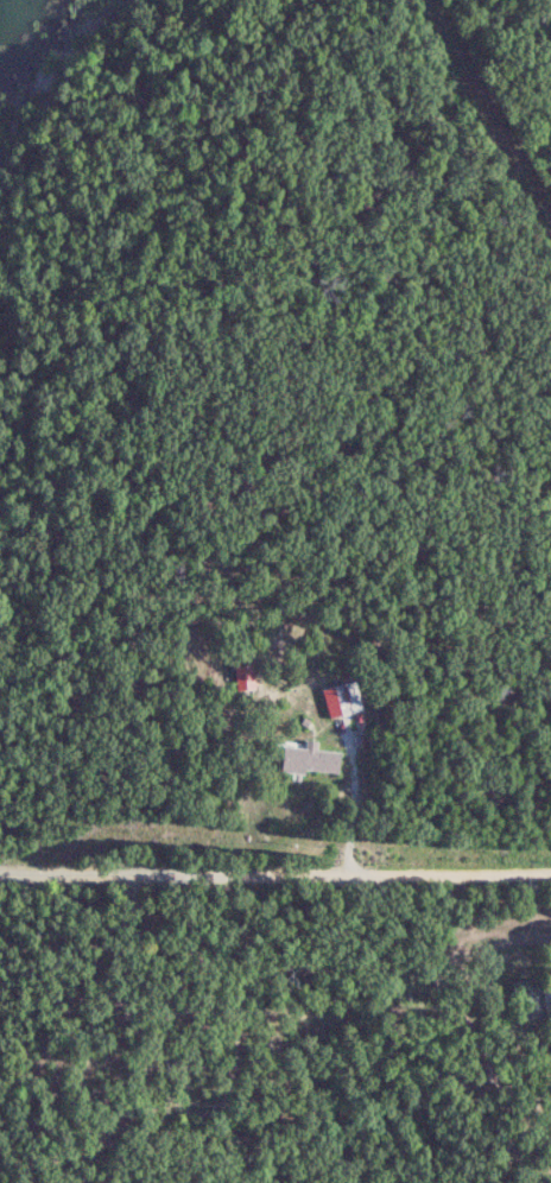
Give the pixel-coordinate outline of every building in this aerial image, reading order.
[(251,686),(249,677),(231,680),(233,689),(251,686)] [(323,716),(345,710),(337,681),(315,688),(323,716)] [(271,770),(295,772),(295,768),(329,772),(331,751),(308,749),(309,740),(299,739),(299,747),(273,745),(271,770)]
